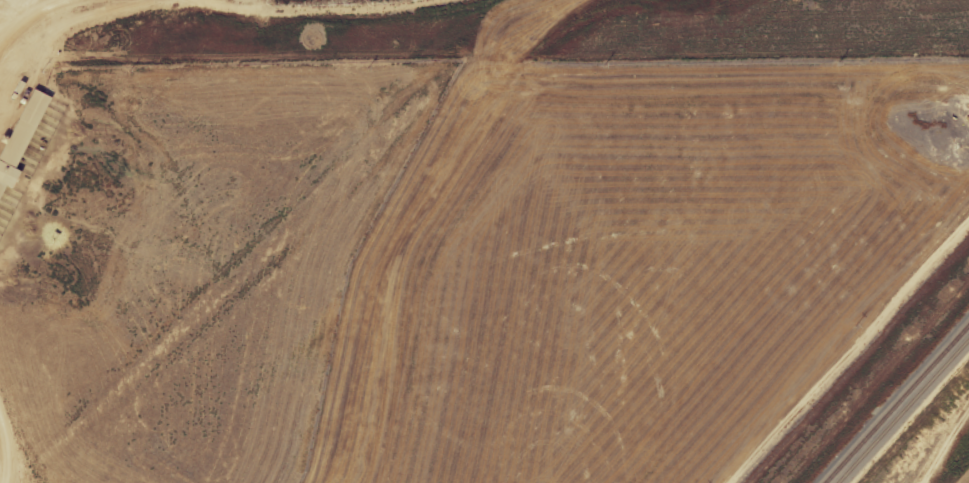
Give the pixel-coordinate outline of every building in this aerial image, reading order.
[(9,186),(18,190),(25,172),(23,171),(54,97),(37,90),(14,144),(8,142),(0,162),(0,207),(9,186)]
